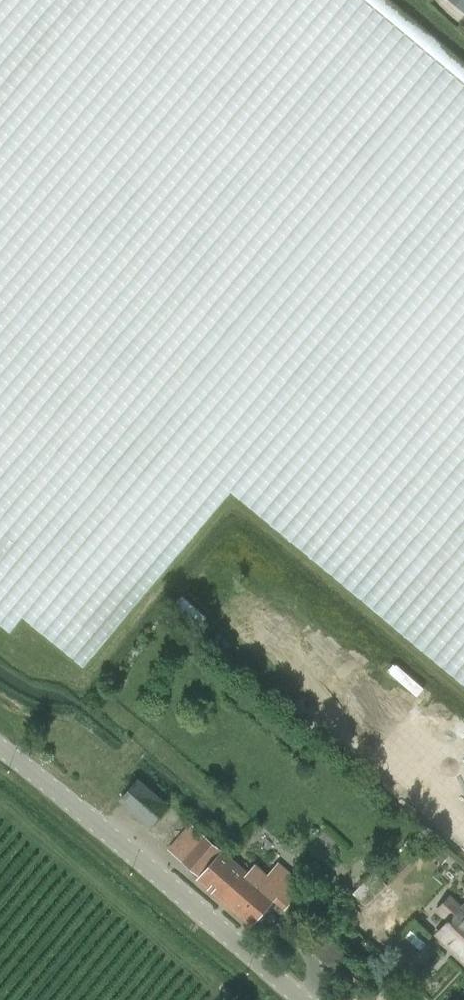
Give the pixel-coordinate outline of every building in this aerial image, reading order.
[(393,0),(0,0),(0,625),(11,634),(23,618),(84,669),(231,493),(463,687),(463,59),(393,0)] [(137,778),(119,801),(151,828),(169,805),(137,778)] [(285,907),(293,898),(297,902),(310,887),(280,861),(267,876),(255,866),(245,858),(238,867),(200,834),(181,856),(202,873),(197,878),(250,925),(274,898),(285,907)] [(463,959),(463,907),(461,910),(450,901),(440,913),(451,923),(439,937),(463,959)] [(330,937),(315,955),(325,964),(340,946),(330,937)]
